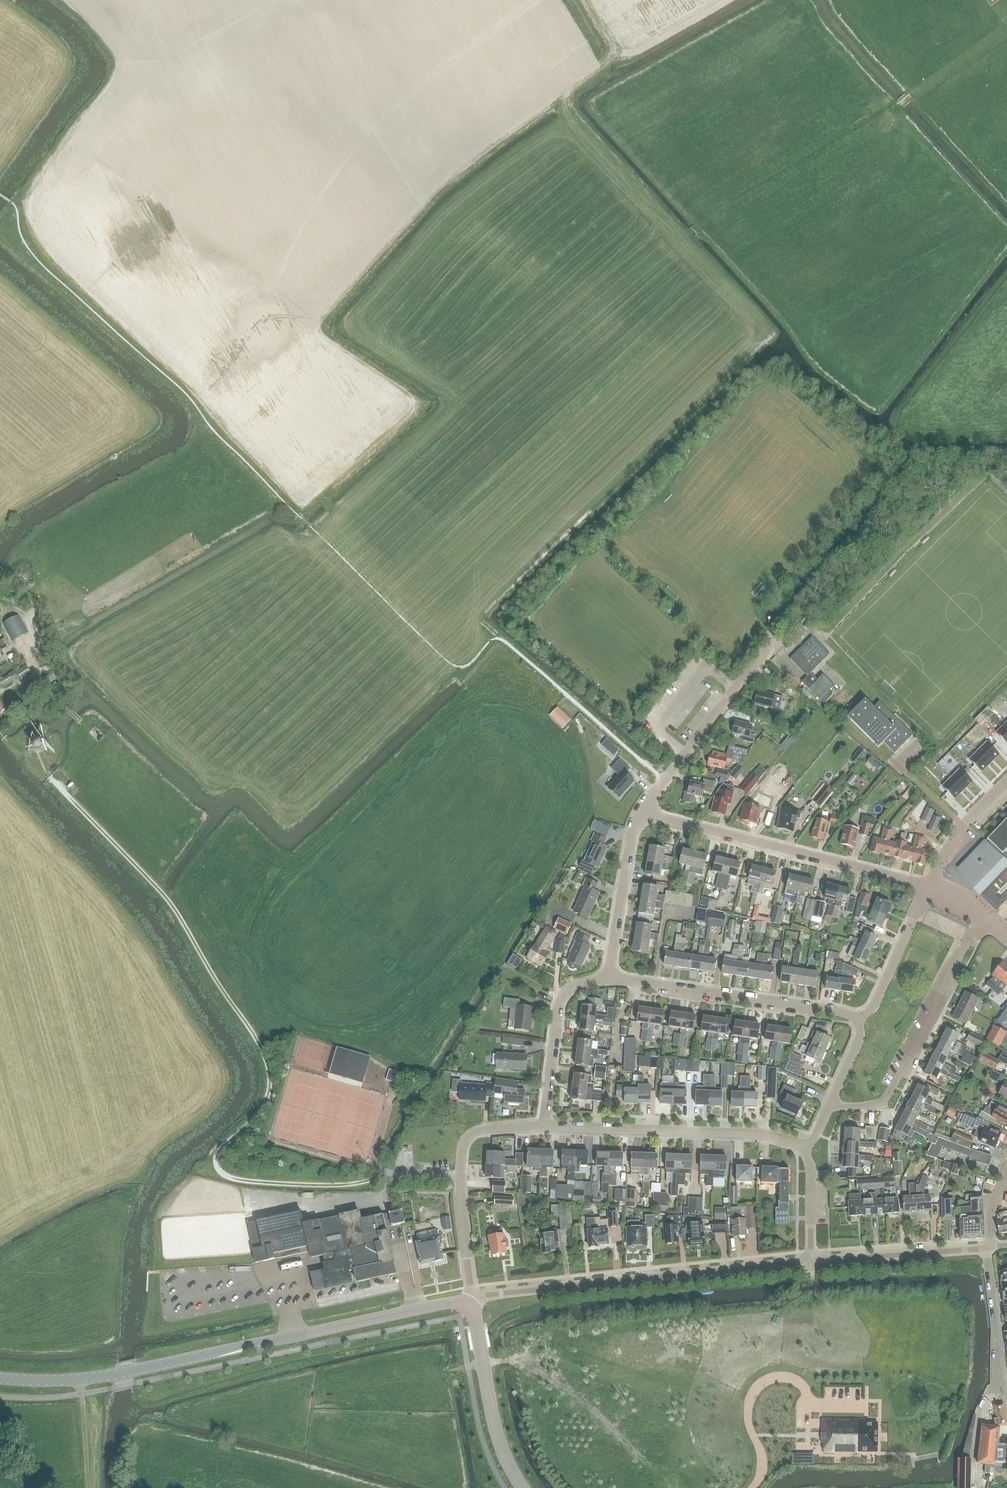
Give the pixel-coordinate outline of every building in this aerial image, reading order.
[(19,615),(3,623),(12,641),(28,633),(19,615)] [(828,691),(834,685),(823,675),(818,680),(811,673),(830,654),(813,636),(790,659),(807,676),(802,682),(819,699),(818,700),(822,704),(832,695),(828,691)] [(0,641),(0,650),(1,651),(9,647),(4,639),(0,641)] [(31,674),(26,667),(16,673),(20,681),(31,674)] [(50,670),(42,677),(49,685),(57,679),(50,670)] [(13,671),(0,680),(0,689),(12,681),(13,682),(18,679),(13,671)] [(790,686),(774,672),(769,677),(785,691),(790,686)] [(813,697),(804,688),(801,691),(810,700),(813,697)] [(775,695),(758,691),(755,704),(771,708),(779,710),(780,704),(781,704),(783,697),(775,695)] [(895,753),(913,735),(880,701),(874,707),(865,699),(847,717),(878,748),(884,742),(895,753)] [(991,709),(1004,723),(1006,719),(1006,718),(995,705),(991,709)] [(564,727),(571,720),(558,708),(551,715),(564,727)] [(749,735),(752,725),(736,721),(732,734),(743,736),(742,740),(754,743),(755,736),(749,735)] [(996,733),(1006,744),(1006,726),(1005,724),(996,733)] [(978,727),(972,732),(978,738),(983,733),(978,727)] [(46,747),(46,741),(42,737),(42,736),(35,736),(30,740),(30,747),(31,748),(34,751),(34,752),(36,752),(38,752),(40,752),(41,752),(43,750),(46,747)] [(784,741),(780,746),(786,750),(789,745),(784,741)] [(987,742),(978,751),(991,764),(1000,755),(987,742)] [(958,743),(951,749),(959,758),(966,752),(958,743)] [(726,755),(715,752),(714,756),(711,755),(708,765),(724,769),(726,761),(738,764),(749,751),(729,745),(726,755)] [(860,748),(850,760),(856,765),(866,753),(860,748)] [(978,751),(969,760),(982,772),(991,764),(978,751)] [(877,761),(870,756),(866,761),(873,766),(877,761)] [(619,798),(634,781),(626,774),(630,769),(620,759),(611,769),(619,776),(608,788),(619,798)] [(731,776),(736,780),(744,770),(738,766),(731,776)] [(752,775),(751,774),(739,789),(746,795),(758,780),(759,780),(767,771),(760,766),(752,775)] [(960,769),(951,778),(964,790),(973,782),(960,769)] [(717,770),(716,776),(720,777),(726,778),(727,778),(728,773),(717,770)] [(788,793),(800,778),(793,772),(781,787),(788,793)] [(951,778),(942,786),(955,799),(964,790),(951,778)] [(693,804),(695,796),(702,798),(704,791),(712,793),(715,782),(704,779),(702,785),(691,782),(690,787),(687,786),(683,801),(693,804)] [(903,784),(899,780),(895,785),(899,789),(903,784)] [(725,816),(728,801),(730,793),(733,794),(734,787),(723,784),(717,792),(715,798),(712,812),(725,816)] [(832,791),(824,785),(811,801),(819,807),(832,791)] [(760,807),(760,805),(766,807),(770,793),(763,791),(762,795),(753,792),(751,800),(746,799),(745,804),(745,803),(741,819),(756,823),(760,807)] [(913,800),(918,805),(924,799),(919,794),(913,800)] [(800,819),(801,812),(781,807),(780,814),(781,814),(777,828),(792,832),(796,818),(800,819)] [(934,811),(926,807),(920,821),(928,824),(934,811)] [(874,826),(876,819),(863,815),(860,826),(863,827),(861,835),(867,837),(870,825),(874,826)] [(838,818),(830,816),(829,822),(837,824),(838,818)] [(934,833),(940,819),(934,816),(928,830),(934,833)] [(823,840),(828,822),(816,819),(812,837),(823,840)] [(986,841),(961,868),(984,890),(980,895),(997,911),(1006,901),(1006,819),(986,841)] [(840,844),(855,848),(859,830),(845,826),(840,844)] [(882,854),(888,829),(884,827),(881,839),(874,837),(870,852),(879,854),(880,853),(882,854)] [(892,856),(896,843),(889,841),(892,830),(888,829),(882,854),(892,856)] [(906,846),(907,844),(908,840),(905,840),(907,835),(901,833),(899,842),(897,841),(896,843),(892,856),(903,859),(907,846),(906,846)] [(598,868),(607,847),(603,845),(606,840),(594,834),(591,841),(594,842),(585,862),(598,868)] [(914,862),(920,837),(916,836),(913,847),(907,846),(903,859),(914,862)] [(916,863),(925,865),(928,851),(922,849),(924,838),(920,837),(914,862),(916,862),(916,863)] [(664,856),(665,849),(650,846),(648,861),(663,863),(671,864),(672,858),(664,856)] [(692,867),(695,852),(683,850),(680,864),(692,867)] [(703,870),(707,855),(695,852),(692,867),(703,870)] [(722,890),(729,861),(717,858),(713,872),(719,874),(715,888),(722,890)] [(671,864),(663,863),(648,861),(645,875),(660,877),(661,870),(670,871),(671,864)] [(729,861),(722,890),(727,891),(731,876),(737,878),(741,864),(729,861)] [(755,905),(764,869),(752,866),(747,885),(753,886),(751,892),(752,892),(749,904),(755,905)] [(771,891),(776,872),(764,869),(755,905),(751,919),(769,923),(771,917),(767,916),(766,918),(757,916),(762,895),(763,895),(764,889),(771,891)] [(796,903),(802,878),(790,875),(787,888),(786,888),(784,894),(793,896),(791,902),(796,903)] [(585,887),(577,904),(574,912),(588,918),(599,893),(595,891),(598,884),(586,878),(583,886),(585,887)] [(805,893),(811,894),(814,881),(802,878),(796,903),(800,904),(802,898),(804,898),(805,893)] [(657,895),(659,887),(644,885),(641,899),(656,901),(657,895)] [(832,917),(839,888),(827,885),(824,898),(828,899),(827,904),(830,905),(828,916),(832,917)] [(850,897),(851,891),(839,888),(832,917),(837,918),(839,907),(841,907),(842,902),(848,903),(846,912),(852,913),(856,899),(850,897)] [(877,899),(874,906),(868,903),(871,896),(862,892),(857,903),(862,905),(886,916),(891,905),(877,899)] [(815,901),(806,898),(802,918),(810,920),(815,901)] [(655,908),(656,901),(641,899),(639,913),(654,916),(655,908)] [(709,899),(707,909),(715,911),(717,901),(709,899)] [(663,910),(664,903),(656,901),(655,908),(663,910)] [(825,903),(815,901),(812,917),(821,919),(825,903)] [(881,927),(886,916),(862,905),(857,903),(854,916),(858,918),(861,911),(871,915),(868,921),(881,927)] [(782,908),(773,905),(770,922),(779,924),(782,908)] [(725,915),(709,912),(707,925),(723,928),(725,915)] [(571,924),(558,918),(553,929),(566,935),(571,924)] [(741,921),(728,919),(727,932),(734,933),(734,931),(740,931),(741,921)] [(695,931),(696,923),(686,922),(686,930),(695,931)] [(766,923),(756,922),(754,933),(764,935),(766,923)] [(651,933),(652,926),(637,923),(635,938),(650,940),(657,941),(658,934),(651,933)] [(871,950),(877,937),(871,935),(873,929),(862,924),(859,930),(865,933),(862,942),(850,936),(849,940),(854,942),(871,950)] [(548,954),(545,952),(556,933),(547,928),(535,946),(528,958),(541,966),(548,954)] [(581,967),(590,946),(587,945),(589,939),(578,934),(575,940),(577,941),(568,961),(570,962),(568,965),(570,968),(573,970),(576,969),(578,966),(581,967)] [(555,951),(562,952),(563,940),(564,939),(559,935),(556,939),(555,951)] [(677,967),(681,938),(680,937),(681,935),(675,935),(673,953),(666,952),(664,965),(677,967)] [(657,941),(650,940),(635,938),(633,952),(647,954),(649,947),(656,948),(657,941)] [(687,939),(681,938),(677,967),(689,969),(691,956),(684,955),(687,939)] [(701,970),(706,941),(701,941),(698,957),(691,956),(689,969),(701,970)] [(711,942),(706,941),(701,970),(714,972),(716,959),(709,958),(711,942)] [(781,943),(775,942),(772,959),(778,960),(781,943)] [(865,963),(871,950),(854,942),(848,955),(854,958),(865,963)] [(738,950),(739,945),(734,944),(732,956),(725,955),(722,974),(735,975),(738,950)] [(749,964),(743,963),(743,958),(744,946),(739,945),(738,950),(735,975),(747,977),(749,964)] [(839,953),(826,951),(825,958),(838,960),(839,953)] [(761,966),(763,954),(757,953),(755,965),(749,964),(747,977),(759,979),(761,966)] [(774,968),(767,967),(769,955),(763,954),(761,966),(759,979),(772,981),(774,968)] [(840,991),(844,963),(837,962),(836,969),(835,968),(834,978),(827,977),(825,989),(840,991)] [(1006,972),(1006,966),(1002,962),(993,973),(995,975),(994,977),(999,981),(1006,972)] [(854,993),(856,981),(849,980),(849,975),(856,976),(859,970),(844,963),(840,991),(854,993)] [(781,982),(793,984),(795,969),(783,968),(781,982)] [(805,986),(807,971),(795,969),(793,984),(805,986)] [(817,988),(819,973),(807,971),(805,986),(817,988)] [(993,990),(999,981),(994,977),(991,980),(990,980),(986,985),(993,990)] [(1005,987),(1005,986),(999,981),(993,990),(999,995),(1002,990),(1005,987)] [(972,1011),(978,999),(965,992),(959,1005),(972,1011)] [(530,1031),(533,1007),(519,1005),(520,1000),(504,998),(503,1007),(510,1008),(507,1028),(530,1031)] [(595,1015),(596,1007),(600,1008),(601,1000),(589,998),(588,1006),(583,1005),(582,1018),(602,1021),(602,1020),(605,1020),(606,1016),(595,1015)] [(992,1003),(984,1000),(982,1005),(989,1009),(992,1003)] [(966,1024),(972,1011),(959,1005),(953,1017),(966,1024)] [(613,1008),(607,1007),(606,1016),(605,1020),(612,1021),(613,1008)] [(649,1024),(651,1009),(639,1007),(637,1022),(643,1023),(640,1041),(645,1042),(648,1024),(649,1024)] [(661,1026),(664,1011),(651,1009),(649,1024),(648,1024),(645,1042),(651,1043),(654,1024),(661,1026)] [(681,1028),(683,1014),(671,1012),(669,1027),(680,1028),(681,1028)] [(694,1030),(696,1015),(683,1014),(681,1028),(680,1028),(679,1034),(677,1046),(683,1047),(685,1029),(694,1030)] [(1001,1016),(997,1021),(1002,1025),(1006,1019),(1001,1016)] [(714,1033),(716,1018),(704,1017),(701,1031),(707,1032),(705,1050),(710,1051),(712,1033),(714,1033)] [(602,1021),(582,1018),(580,1031),(584,1031),(583,1036),(591,1037),(591,1032),(593,1032),(594,1025),(612,1027),(613,1022),(602,1021)] [(726,1035),(728,1020),(716,1018),(714,1033),(712,1033),(710,1051),(715,1052),(717,1034),(726,1035)] [(746,1038),(748,1023),(736,1021),(734,1036),(739,1037),(737,1055),(742,1056),(744,1038),(746,1038)] [(825,1023),(817,1021),(815,1029),(823,1031),(825,1023)] [(758,1039),(760,1025),(748,1023),(746,1038),(744,1038),(742,1056),(747,1056),(749,1038),(758,1039)] [(1006,1033),(993,1025),(985,1040),(998,1047),(1006,1033)] [(768,1026),(766,1041),(771,1041),(776,1042),(778,1042),(780,1028),(768,1026)] [(807,1029),(802,1026),(796,1038),(802,1041),(807,1029)] [(779,1062),(782,1043),(790,1044),(792,1029),(780,1028),(778,1042),(776,1042),(775,1049),(774,1061),(779,1062)] [(956,1041),(959,1035),(947,1029),(941,1040),(969,1054),(970,1051),(967,1049),(968,1048),(962,1045),(962,1044),(956,1041)] [(817,1033),(814,1031),(811,1037),(814,1039),(812,1045),(826,1051),(831,1039),(817,1033)] [(984,1040),(970,1032),(966,1040),(980,1048),(984,1040)] [(590,1041),(591,1037),(583,1036),(583,1040),(579,1040),(577,1052),(598,1055),(607,1056),(607,1051),(597,1050),(598,1044),(596,1042),(592,1041),(590,1041)] [(523,1046),(524,1040),(503,1037),(502,1044),(523,1046)] [(975,1057),(969,1054),(941,1040),(936,1051),(948,1057),(951,1050),(963,1056),(961,1061),(971,1066),(975,1057)] [(826,1051),(812,1045),(808,1043),(806,1047),(802,1045),(799,1051),(804,1053),(803,1054),(807,1056),(806,1056),(820,1063),(826,1051)] [(363,1084),(371,1056),(337,1047),(330,1074),(363,1084)] [(944,1063),(948,1057),(936,1051),(930,1062),(954,1074),(957,1070),(951,1066),(951,1067),(944,1063)] [(1003,1051),(998,1060),(982,1051),(977,1060),(994,1070),(998,1064),(1000,1064),(1002,1064),(1003,1065),(1006,1065),(1006,1066),(1006,1053),(1003,1051)] [(597,1060),(598,1055),(577,1052),(576,1065),(589,1067),(590,1059),(597,1060)] [(787,1058),(799,1063),(802,1057),(790,1052),(787,1058)] [(526,1070),(527,1055),(497,1054),(496,1069),(526,1070)] [(657,1069),(657,1057),(651,1057),(641,1056),(641,1061),(650,1061),(649,1068),(657,1069)] [(692,1072),(693,1060),(685,1060),(684,1072),(692,1072)] [(961,1078),(954,1074),(930,1062),(924,1073),(936,1080),(940,1073),(946,1076),(959,1082),(961,1078)] [(398,1083),(401,1072),(389,1069),(386,1080),(398,1083)] [(1002,1082),(1005,1077),(993,1071),(988,1078),(997,1083),(999,1081),(1002,1082)] [(573,1087),(594,1089),(594,1084),(591,1084),(592,1076),(575,1074),(573,1087)] [(709,1106),(710,1075),(703,1075),(703,1085),(704,1085),(704,1087),(697,1087),(696,1105),(709,1106)] [(710,1075),(709,1106),(722,1106),(722,1093),(722,1089),(722,1088),(720,1088),(715,1088),(715,1076),(710,1075)] [(639,1076),(638,1076),(633,1076),(633,1082),(633,1089),(626,1089),(626,1087),(618,1086),(617,1096),(625,1097),(625,1102),(637,1103),(639,1076)] [(651,1086),(643,1086),(644,1076),(639,1076),(637,1103),(650,1103),(651,1086)] [(744,1107),(746,1077),(740,1076),(740,1093),(732,1093),(732,1106),(744,1107)] [(750,1094),(750,1086),(751,1077),(746,1077),(744,1107),(757,1107),(758,1094),(750,1094)] [(525,1090),(517,1090),(518,1082),(496,1079),(494,1093),(495,1094),(495,1093),(505,1094),(504,1103),(524,1104),(525,1090)] [(486,1086),(461,1084),(461,1081),(453,1080),(453,1092),(460,1092),(459,1099),(485,1101),(486,1096),(492,1097),(493,1084),(486,1084),(486,1086)] [(674,1083),(669,1083),(663,1083),(661,1084),(660,1104),(673,1104),(674,1083)] [(679,1086),(679,1083),(674,1083),(673,1104),(686,1105),(687,1086),(679,1086)] [(937,1109),(941,1111),(944,1107),(933,1101),(927,1097),(929,1093),(937,1097),(940,1090),(928,1084),(925,1089),(918,1085),(912,1096),(937,1109)] [(952,1094),(955,1088),(949,1085),(946,1091),(952,1094)] [(594,1090),(594,1089),(573,1087),(572,1099),(589,1102),(589,1101),(603,1102),(604,1091),(594,1090)] [(797,1115),(803,1102),(788,1096),(789,1094),(781,1090),(779,1096),(786,1099),(781,1109),(797,1115)] [(941,1111),(937,1109),(912,1096),(907,1108),(919,1114),(922,1107),(928,1110),(928,1111),(934,1114),(935,1113),(939,1115),(941,1111)] [(1006,1123),(1006,1110),(998,1105),(997,1105),(991,1102),(988,1108),(986,1107),(983,1112),(981,1111),(978,1116),(990,1123),(993,1117),(1006,1125),(1006,1123)] [(956,1111),(948,1107),(945,1114),(953,1118),(956,1111)] [(915,1120),(919,1114),(907,1108),(901,1119),(931,1134),(933,1129),(915,1120)] [(977,1118),(976,1120),(964,1115),(958,1130),(964,1133),(967,1126),(973,1129),(974,1126),(978,1127),(974,1137),(979,1139),(979,1141),(995,1148),(1001,1133),(988,1128),(990,1124),(983,1121),(983,1120),(977,1118)] [(906,1135),(911,1138),(914,1132),(917,1133),(928,1139),(926,1141),(928,1142),(932,1135),(932,1134),(931,1134),(901,1119),(893,1135),(903,1140),(906,1135)] [(859,1142),(860,1135),(865,1135),(865,1139),(874,1139),(875,1127),(866,1127),(866,1130),(845,1129),(844,1142),(859,1142)] [(890,1129),(879,1127),(876,1140),(887,1143),(890,1129)] [(969,1149),(973,1139),(954,1131),(950,1141),(955,1143),(969,1149)] [(969,1149),(955,1143),(950,1141),(938,1137),(932,1134),(932,1135),(928,1142),(931,1143),(925,1155),(936,1159),(942,1147),(970,1158),(969,1160),(989,1166),(992,1156),(971,1150),(969,1149)] [(877,1144),(859,1142),(844,1142),(843,1154),(858,1155),(859,1148),(877,1149),(877,1144)] [(540,1172),(541,1151),(528,1150),(528,1163),(528,1167),(535,1168),(535,1171),(539,1172),(540,1172)] [(553,1168),(554,1151),(541,1151),(540,1172),(539,1172),(539,1177),(546,1177),(547,1168),(553,1168)] [(575,1173),(576,1152),(563,1151),(562,1169),(570,1169),(570,1172),(568,1172),(568,1181),(575,1181),(575,1173)] [(487,1165),(516,1166),(523,1166),(523,1154),(516,1153),(516,1160),(505,1159),(505,1153),(488,1152),(487,1165)] [(588,1166),(588,1152),(576,1152),(575,1173),(580,1173),(580,1165),(588,1166)] [(610,1174),(610,1153),(597,1153),(597,1166),(605,1166),(604,1174),(602,1173),(602,1183),(609,1183),(609,1174),(610,1174)] [(616,1186),(617,1174),(615,1174),(615,1167),(623,1167),(623,1154),(610,1153),(610,1174),(609,1174),(609,1183),(609,1186),(616,1186)] [(644,1175),(645,1154),(632,1154),(631,1171),(639,1172),(639,1175),(644,1175)] [(657,1168),(658,1155),(645,1154),(644,1175),(649,1176),(650,1168),(657,1168)] [(872,1156),(858,1155),(843,1154),(843,1167),(848,1168),(857,1168),(858,1168),(858,1160),(872,1161),(872,1156)] [(920,1157),(914,1154),(911,1162),(917,1164),(920,1157)] [(678,1185),(679,1156),(667,1155),(666,1173),(673,1173),(672,1182),(671,1182),(671,1196),(678,1197),(678,1185)] [(692,1174),(692,1156),(679,1156),(678,1185),(685,1185),(685,1176),(684,1176),(684,1174),(692,1174)] [(713,1178),(714,1157),(701,1156),(700,1175),(708,1175),(708,1177),(706,1177),(705,1186),(712,1186),(712,1178),(713,1178)] [(726,1177),(726,1171),(727,1157),(714,1157),(713,1178),(725,1178),(726,1177)] [(901,1176),(900,1161),(893,1161),(892,1161),(893,1177),(901,1176)] [(957,1175),(959,1166),(953,1164),(951,1173),(957,1175)] [(515,1173),(516,1166),(487,1165),(486,1178),(500,1178),(504,1178),(504,1171),(507,1171),(507,1172),(515,1173)] [(752,1183),(753,1166),(737,1166),(736,1182),(752,1183)] [(779,1184),(779,1170),(778,1170),(778,1167),(762,1167),(761,1183),(779,1184)] [(856,1176),(857,1168),(848,1168),(848,1177),(856,1176)] [(776,1223),(789,1222),(789,1183),(787,1183),(787,1170),(779,1170),(779,1184),(779,1208),(776,1208),(776,1223)] [(928,1177),(922,1173),(918,1178),(924,1182),(928,1177)] [(531,1176),(522,1175),(522,1193),(530,1193),(531,1176)] [(886,1187),(894,1187),(894,1178),(885,1179),(886,1187)] [(861,1189),(886,1187),(885,1179),(861,1181),(861,1189)] [(505,1192),(505,1182),(493,1181),(493,1192),(505,1192)] [(591,1196),(592,1183),(584,1182),(583,1202),(590,1202),(590,1196),(591,1196)] [(916,1185),(915,1185),(915,1183),(908,1184),(908,1197),(903,1197),(904,1212),(918,1211),(916,1185)] [(557,1191),(556,1191),(556,1198),(574,1201),(574,1185),(567,1185),(557,1184),(557,1191)] [(923,1190),(921,1191),(920,1185),(916,1185),(918,1211),(931,1210),(930,1195),(923,1196),(923,1190)] [(737,1186),(729,1186),(729,1205),(737,1205),(737,1186)] [(635,1189),(626,1189),(625,1207),(634,1207),(635,1189)] [(898,1198),(889,1199),(888,1192),(885,1192),(885,1199),(886,1214),(899,1213),(898,1198)] [(666,1206),(666,1193),(661,1193),(660,1206),(659,1206),(659,1211),(668,1211),(668,1206),(666,1206)] [(862,1215),(861,1200),(861,1193),(849,1194),(849,1201),(850,1216),(862,1215)] [(870,1200),(861,1200),(862,1215),(886,1214),(885,1199),(876,1199),(876,1193),(869,1193),(870,1200)] [(971,1215),(980,1214),(980,1210),(983,1210),(982,1201),(981,1201),(981,1195),(966,1196),(966,1202),(960,1202),(960,1215),(971,1215)] [(600,1197),(592,1196),(592,1204),(600,1204),(600,1197)] [(513,1205),(513,1198),(495,1197),(495,1205),(513,1205)] [(695,1211),(695,1198),(687,1197),(687,1207),(683,1207),(683,1216),(694,1217),(694,1211),(695,1211)] [(942,1219),(954,1219),(954,1197),(942,1197),(942,1219)] [(701,1211),(702,1198),(695,1198),(695,1211),(696,1211),(696,1215),(703,1215),(703,1211),(701,1211)] [(571,1230),(570,1204),(550,1205),(551,1218),(559,1217),(559,1230),(571,1230)] [(755,1228),(754,1206),(745,1206),(746,1229),(755,1228)] [(725,1219),(724,1207),(714,1207),(714,1220),(725,1219)] [(740,1211),(731,1212),(731,1208),(726,1208),(727,1216),(732,1216),(732,1220),(733,1237),(747,1236),(745,1219),(740,1219),(740,1211)] [(394,1261),(387,1231),(386,1227),(405,1223),(402,1210),(361,1219),(359,1212),(340,1216),(319,1221),(319,1220),(304,1223),(301,1211),(257,1221),(248,1223),(254,1250),(253,1250),(256,1263),(309,1251),(311,1258),(334,1253),(336,1260),(323,1263),(325,1270),(311,1273),(315,1291),(352,1283),(349,1271),(355,1270),(357,1282),(396,1274),(394,1262),(394,1261)] [(606,1229),(606,1227),(608,1227),(608,1228),(618,1227),(616,1211),(606,1212),(607,1220),(600,1220),(600,1218),(587,1219),(588,1230),(589,1247),(597,1246),(597,1244),(609,1243),(607,1229),(606,1229)] [(996,1215),(996,1218),(999,1234),(1006,1232),(1006,1212),(996,1215)] [(976,1226),(984,1226),(983,1214),(980,1214),(971,1215),(972,1221),(975,1221),(976,1226)] [(678,1242),(677,1228),(682,1227),(681,1215),(668,1216),(668,1223),(664,1223),(664,1227),(665,1243),(678,1242)] [(975,1221),(972,1221),(971,1215),(960,1215),(960,1239),(984,1238),(984,1226),(976,1226),(975,1221)] [(627,1246),(647,1245),(647,1227),(646,1227),(645,1223),(640,1223),(640,1221),(628,1221),(628,1228),(627,1228),(627,1246)] [(725,1233),(725,1222),(711,1223),(712,1233),(725,1233)] [(688,1246),(705,1244),(704,1233),(703,1223),(687,1224),(688,1234),(688,1246)] [(439,1237),(438,1237),(437,1231),(434,1229),(417,1233),(415,1236),(417,1242),(416,1242),(421,1265),(433,1262),(433,1263),(444,1261),(439,1237)] [(506,1248),(509,1247),(507,1240),(505,1240),(504,1234),(503,1234),(503,1229),(492,1231),(493,1236),(488,1236),(490,1245),(492,1255),(507,1253),(506,1248)] [(551,1251),(559,1250),(557,1233),(557,1229),(548,1230),(549,1234),(540,1235),(542,1253),(544,1253),(545,1254),(548,1254),(550,1252),(551,1252),(551,1251)] [(997,1427),(1006,1426),(1006,1418),(1004,1403),(994,1405),(997,1418),(993,1419),(994,1427),(997,1427)] [(877,1452),(878,1423),(860,1422),(860,1419),(822,1419),(821,1443),(824,1443),(824,1453),(845,1453),(845,1456),(854,1456),(854,1453),(858,1453),(858,1452),(877,1452)] [(997,1427),(994,1427),(982,1425),(978,1463),(985,1464),(984,1473),(989,1473),(990,1468),(995,1469),(995,1470),(998,1473),(1002,1473),(1005,1470),(1005,1469),(1006,1469),(1006,1442),(1003,1442),(998,1442),(1000,1427),(997,1427)] [(793,1454),(793,1463),(804,1463),(804,1454),(793,1454)] [(970,1459),(959,1459),(958,1487),(970,1487),(970,1459)]
